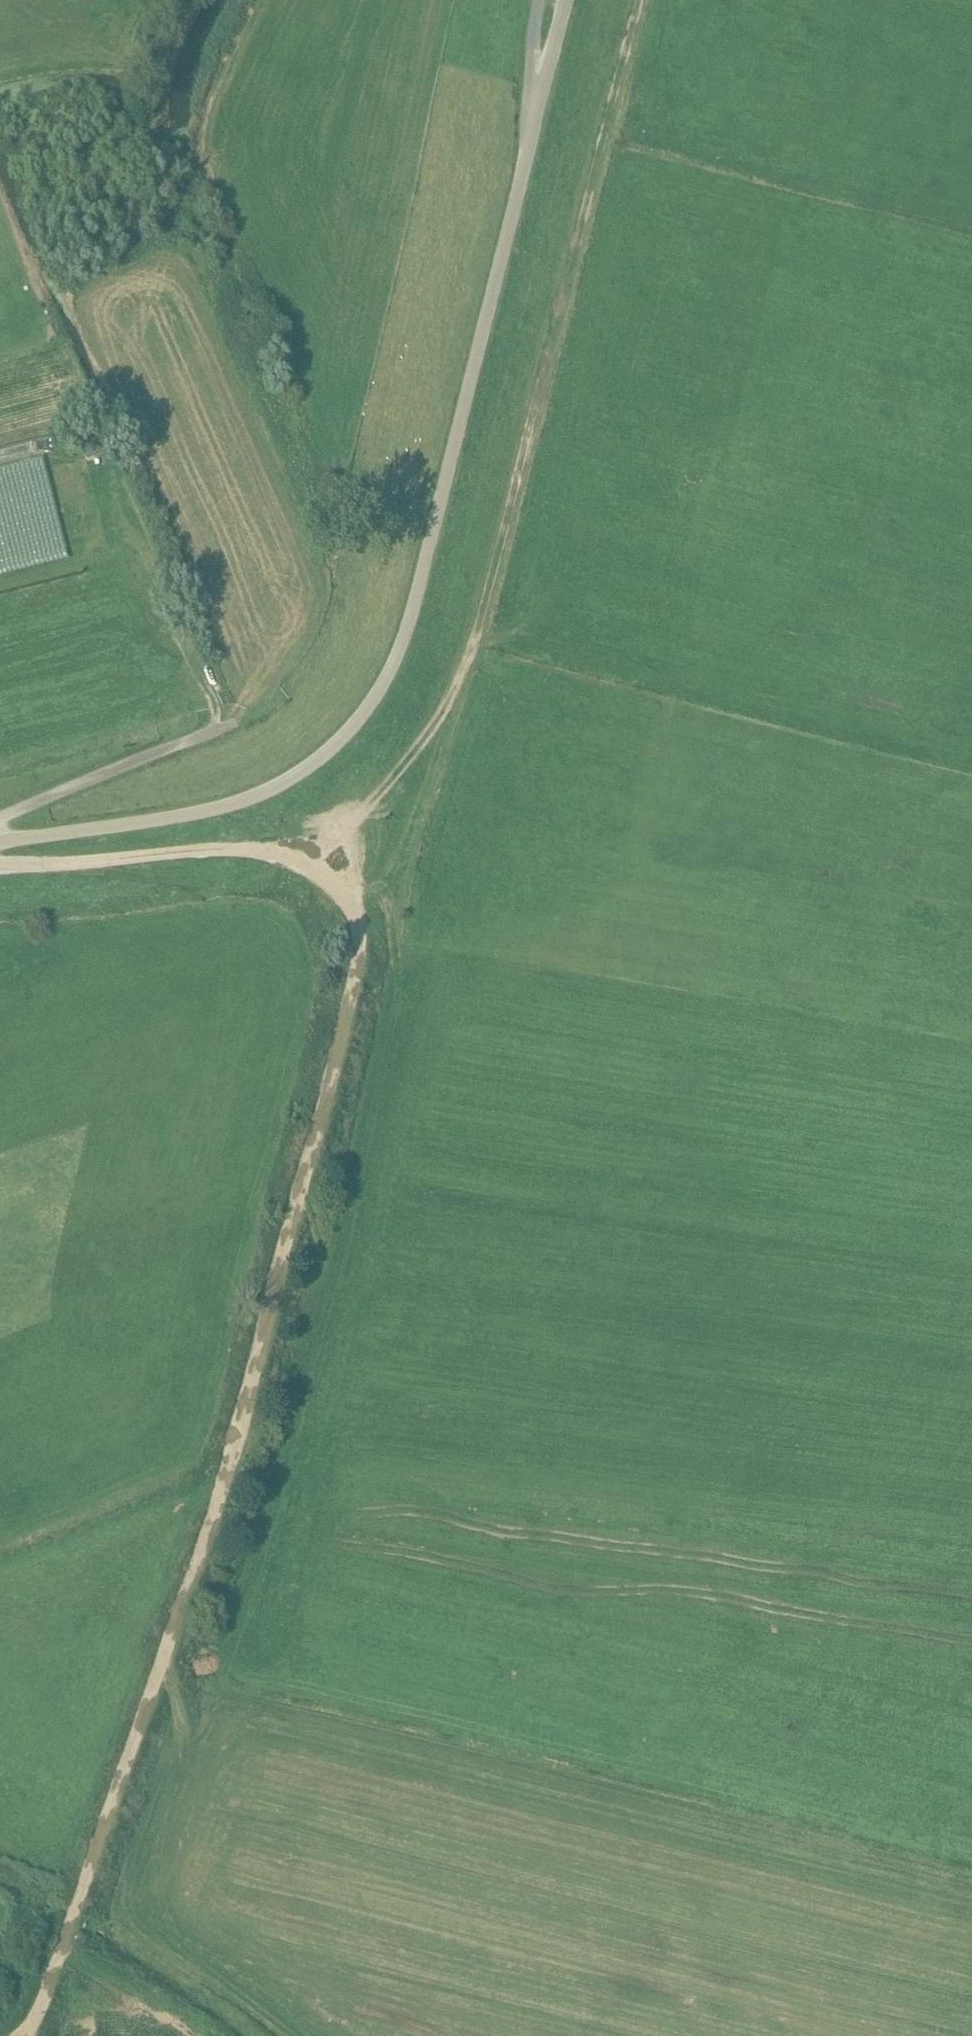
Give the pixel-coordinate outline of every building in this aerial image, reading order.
[(32,565),(68,556),(51,489),(26,495),(31,514),(20,517),(32,565)]
